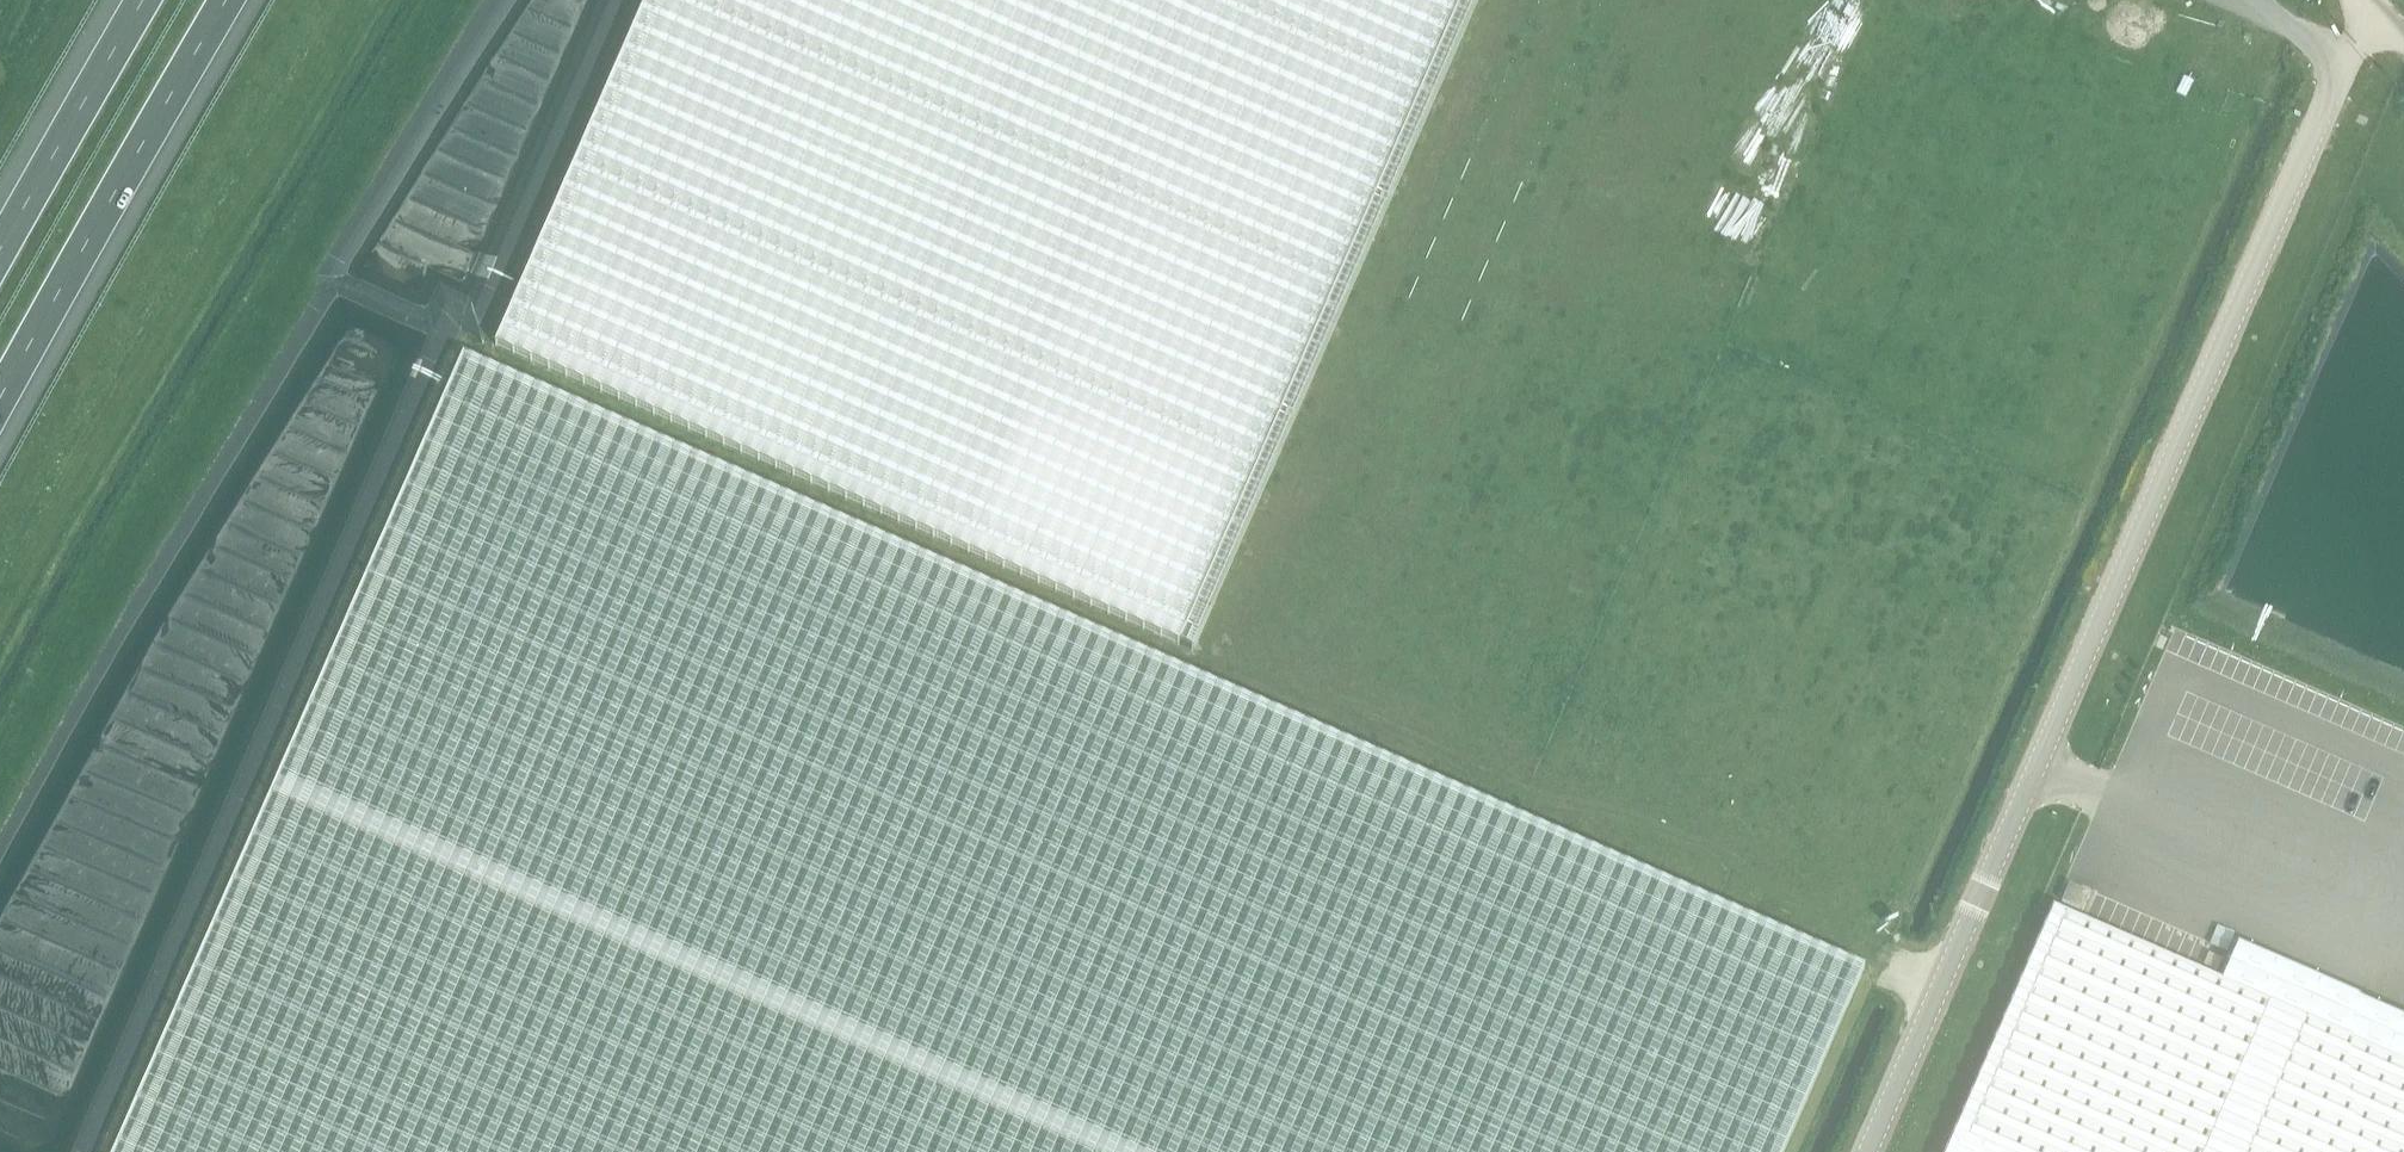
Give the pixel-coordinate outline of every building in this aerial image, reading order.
[(496,345),(1194,651),(1479,0),(648,0),(496,345)] [(464,357),(116,1151),(1785,1151),(1864,970),(464,357)] [(1948,1151),(2403,1151),(2403,1017),(2238,945),(2222,982),(2055,909),(1948,1151)] [(2218,927),(2210,945),(2227,953),(2235,935),(2218,927)]
